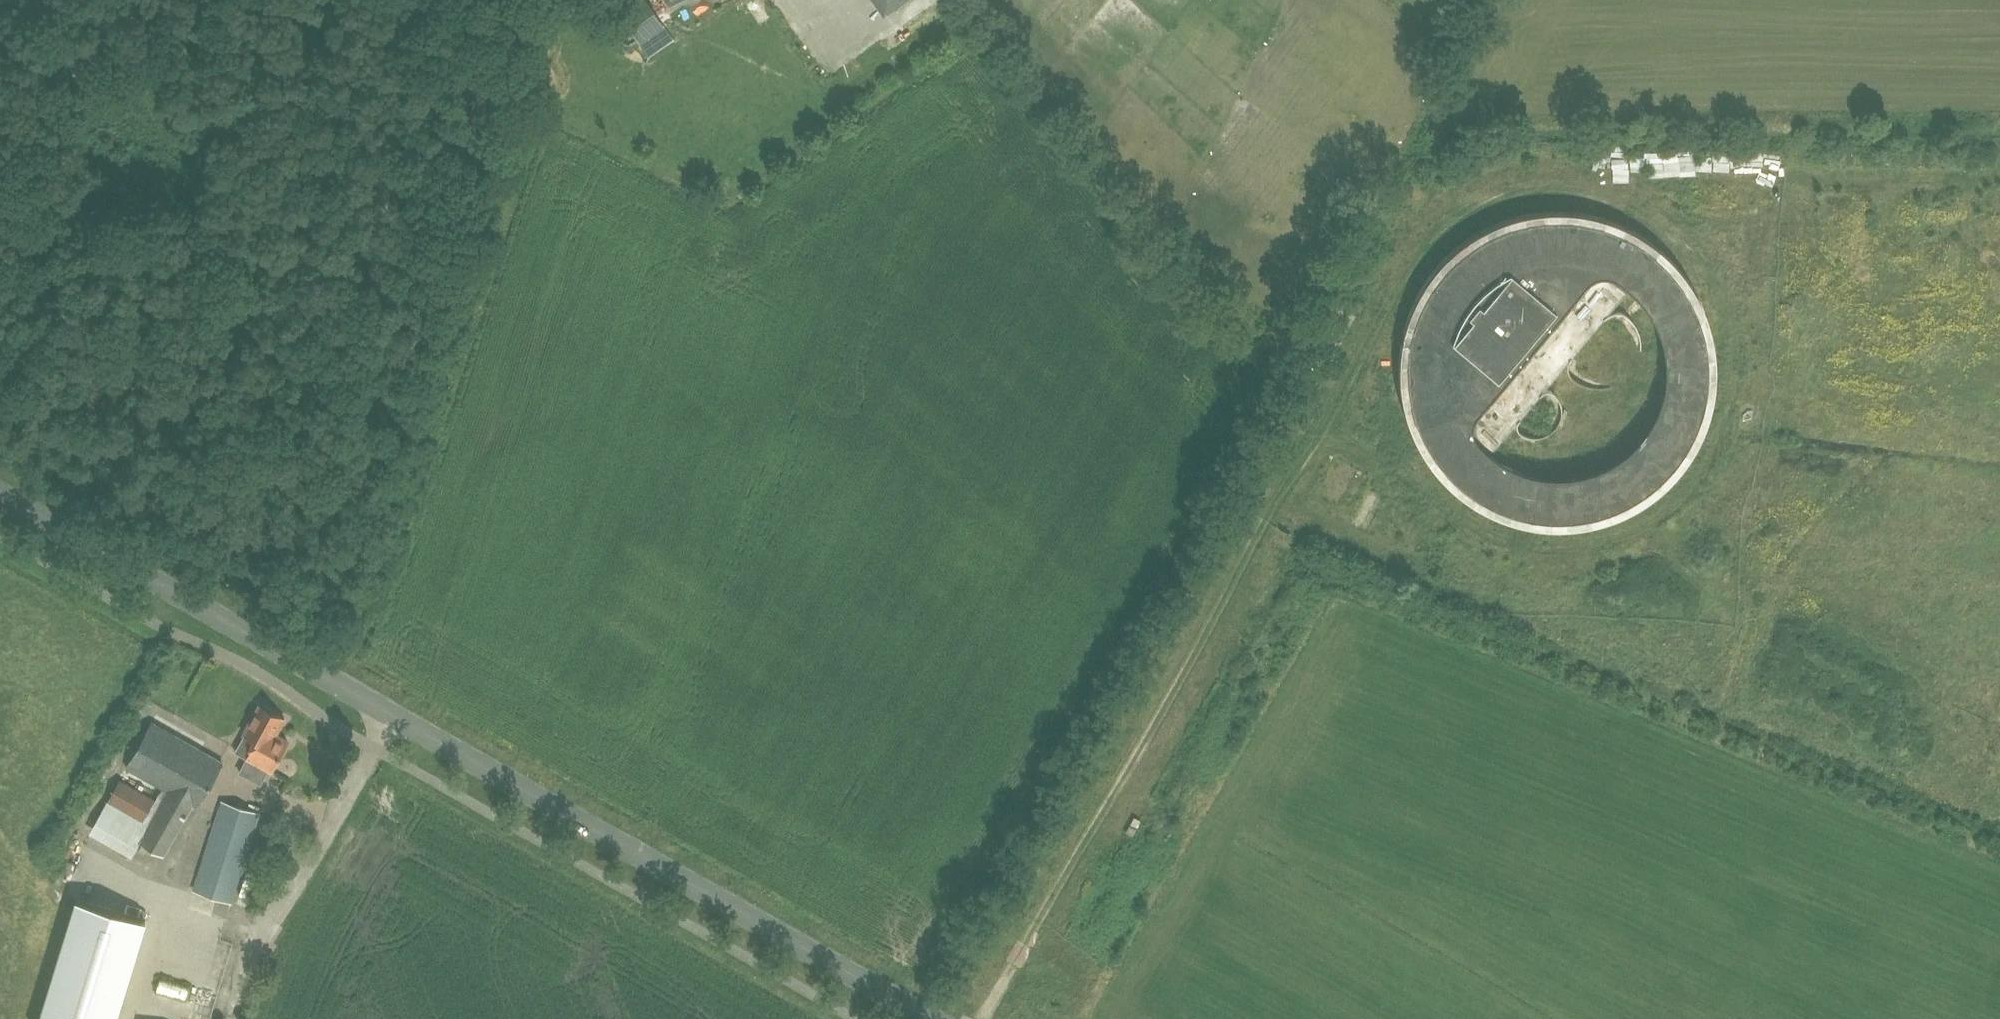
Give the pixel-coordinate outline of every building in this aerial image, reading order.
[(882,17),(906,0),(871,0),(882,17)] [(672,37),(672,36),(652,8),(628,25),(648,54),(672,37)] [(1646,250),(1624,238),(1599,229),(1574,225),(1549,225),(1523,229),(1499,237),(1477,249),(1456,265),(1439,284),(1426,306),(1416,330),(1410,354),(1408,380),(1411,405),(1418,430),(1429,453),(1444,474),(1462,492),(1483,507),(1506,518),(1531,525),(1555,528),(1579,527),(1603,522),(1626,513),(1647,501),(1666,486),(1682,467),(1695,447),(1705,424),(1711,401),(1713,377),(1711,352),(1705,329),(1696,306),(1683,286),(1666,266),(1646,250)] [(285,719),(261,705),(236,751),(245,756),(238,770),(259,781),(267,768),(272,771),(288,741),(277,735),(285,719)] [(168,790),(140,840),(164,853),(192,804),(197,806),(223,761),(153,722),(127,767),(168,790)] [(119,778),(89,832),(131,855),(149,823),(141,819),(153,798),(119,778)] [(223,801),(195,890),(231,901),(259,812),(223,801)] [(145,919),(77,898),(40,1018),(114,1018),(145,919)] [(226,975),(232,956),(222,953),(228,936),(170,918),(156,961),(191,972),(193,965),(226,975)]
